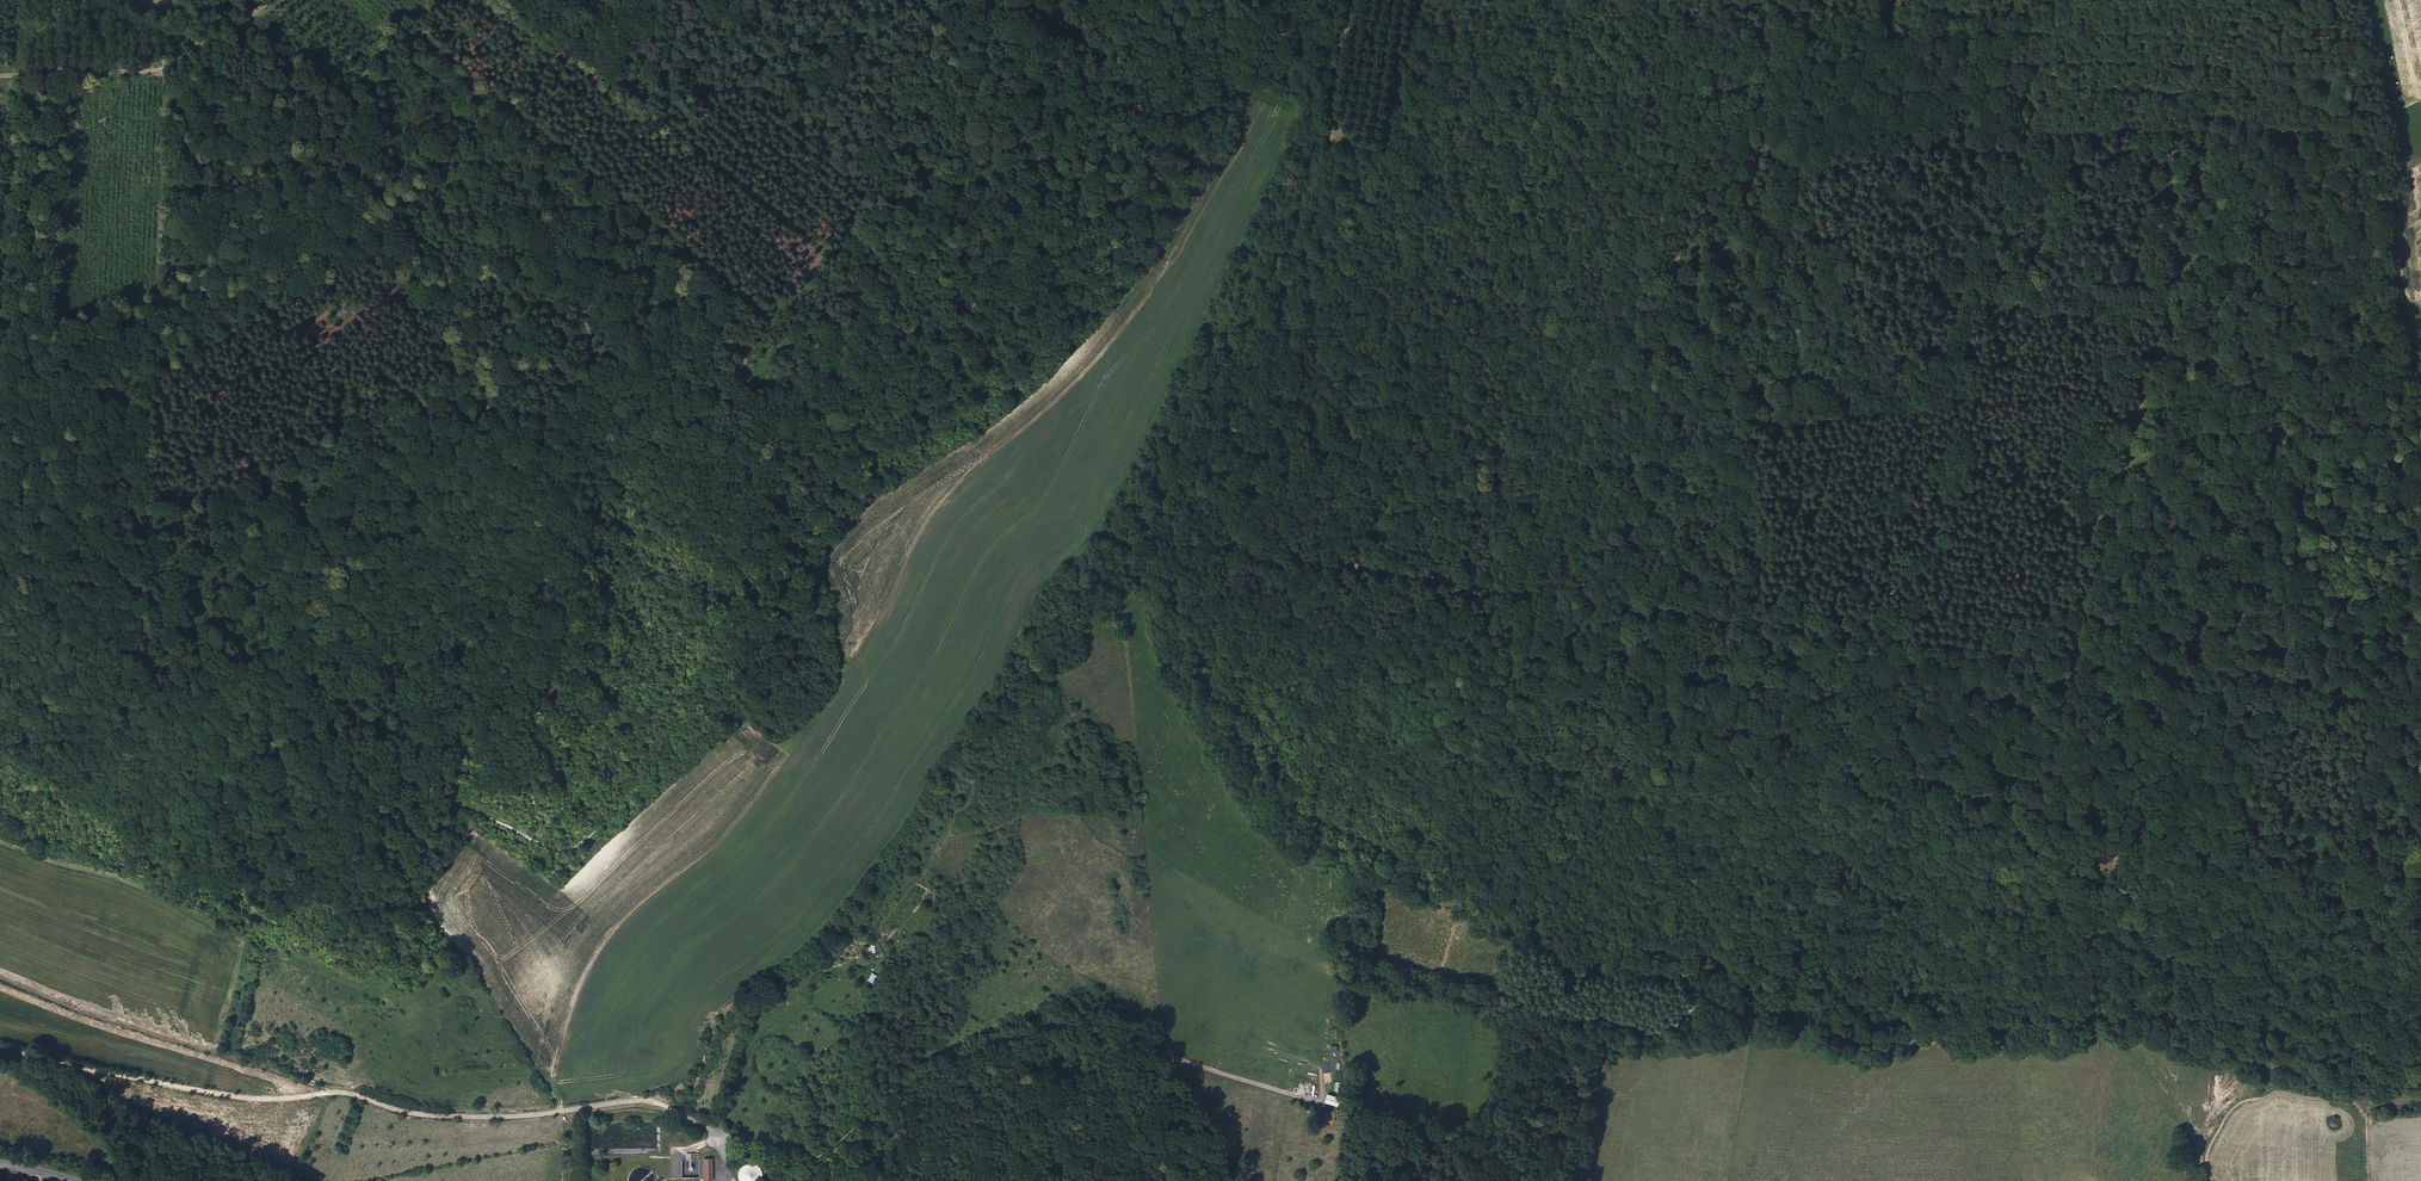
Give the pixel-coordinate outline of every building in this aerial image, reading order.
[(871,973),(867,982),(875,985),(879,977),(871,973)] [(1325,1104),(1337,1107),(1340,1099),(1328,1095),(1325,1104)] [(1334,1120),(1336,1115),(1323,1111),(1322,1117),(1334,1120)] [(1332,1125),(1334,1120),(1322,1117),(1320,1122),(1332,1125)] [(686,1160),(682,1160),(682,1178),(700,1178),(699,1155),(698,1155),(698,1153),(686,1153),(686,1160)] [(712,1159),(704,1159),(704,1180),(713,1180),(712,1159)] [(738,1176),(738,1178),(739,1179),(739,1180),(740,1180),(761,1180),(762,1179),(762,1177),(762,1176),(762,1175),(762,1174),(762,1172),(762,1171),(761,1170),(761,1169),(760,1168),(760,1167),(759,1166),(758,1165),(757,1165),(756,1164),(755,1164),(754,1163),(753,1163),(752,1163),(751,1163),(749,1163),(748,1163),(747,1163),(746,1163),(745,1164),(744,1164),(743,1165),(742,1166),(741,1167),(740,1168),(740,1169),(739,1170),(739,1171),(738,1172),(738,1173),(738,1174),(738,1175),(738,1176)]
